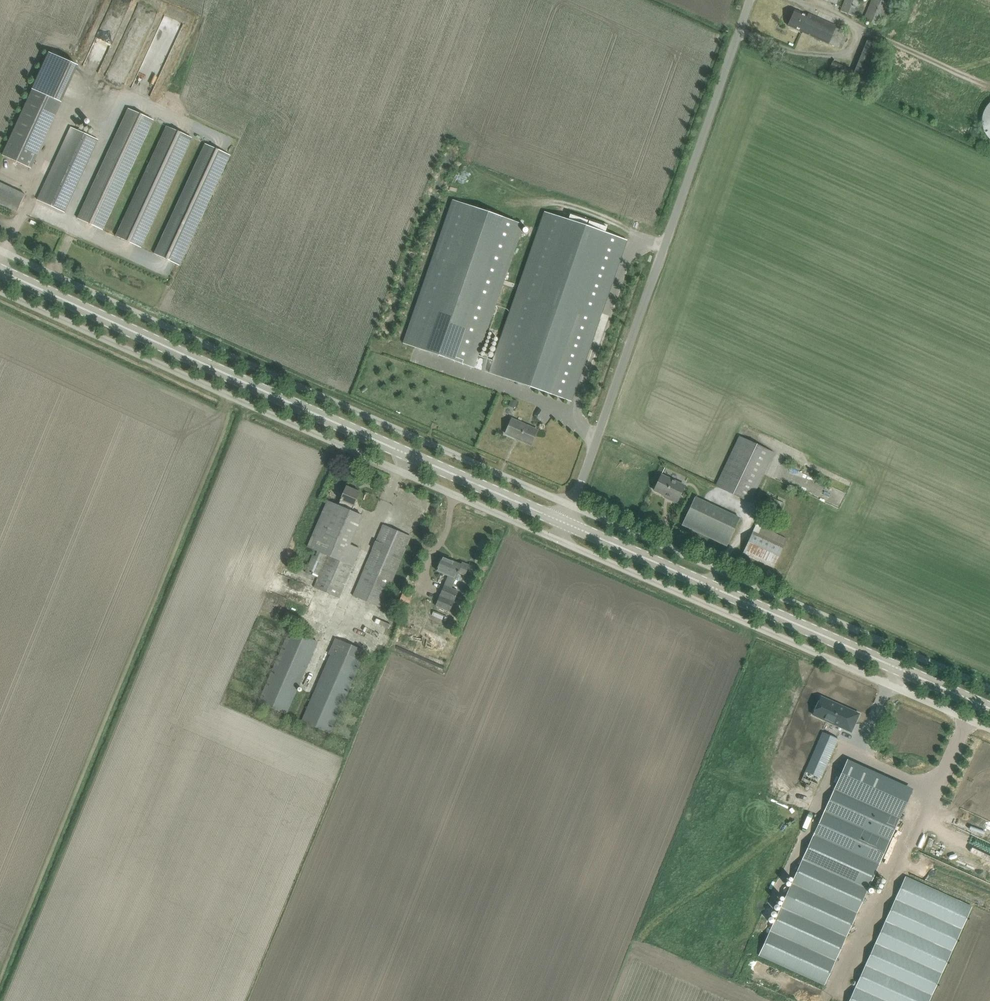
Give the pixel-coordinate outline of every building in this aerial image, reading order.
[(857,15),(863,0),(846,0),(842,10),(857,15)] [(880,25),(890,0),(873,0),(865,19),(880,25)] [(808,15),(805,14),(796,10),(789,26),(829,44),(839,48),(846,32),(836,28),(837,25),(809,13),(808,15)] [(850,82),(850,84),(866,90),(883,47),(867,41),(856,70),(833,61),(828,73),(850,82)] [(33,89),(62,102),(78,66),(50,52),(33,89)] [(3,155),(31,168),(62,102),(33,89),(3,155)] [(154,120),(129,109),(78,219),(103,230),(154,120)] [(38,200),(64,212),(98,140),(71,127),(38,200)] [(116,237),(137,246),(141,248),(192,138),(167,127),(116,237)] [(155,254),(180,266),(230,156),(206,144),(155,254)] [(17,212),(21,203),(25,195),(0,183),(0,204),(17,212)] [(570,211),(567,219),(545,212),(494,360),(479,355),(524,224),(453,200),(404,343),(571,401),(627,240),(606,232),(608,225),(570,211)] [(512,399),(510,405),(516,407),(518,402),(512,399)] [(512,419),(510,425),(506,434),(531,445),(538,430),(512,419)] [(716,486),(751,502),(774,453),(740,437),(716,486)] [(685,486),(671,479),(662,475),(654,490),(670,498),(669,499),(677,503),(685,486)] [(308,547),(315,550),(305,572),(318,578),(314,587),(339,598),(360,549),(350,545),(363,516),(352,511),(360,492),(347,486),(338,505),(328,501),(308,547)] [(769,497),(762,512),(779,519),(785,504),(769,497)] [(690,508),(686,516),(682,524),(725,544),(737,519),(707,505),(694,499),(690,508)] [(381,607),(407,546),(411,537),(384,525),(353,595),(381,607)] [(753,531),(747,544),(743,553),(774,568),(784,546),(753,531)] [(452,588),(456,578),(459,572),(465,575),(469,565),(462,562),(461,565),(443,557),(437,570),(449,575),(436,605),(449,611),(458,591),(452,588)] [(402,594),(399,602),(407,605),(410,597),(402,594)] [(258,702),(287,714),(319,641),(290,628),(258,702)] [(336,637),(329,653),(331,654),(302,720),(329,733),(366,651),(336,637)] [(821,696),(813,715),(851,732),(860,713),(821,696)] [(823,731),(803,778),(818,784),(826,765),(838,738),(823,731)] [(846,763),(759,955),(825,985),(912,792),(846,763)] [(937,824),(933,835),(943,839),(948,828),(937,824)] [(968,910),(902,878),(843,1000),(925,1000),(968,910)] [(803,984),(800,996),(807,997),(810,986),(803,984)]
